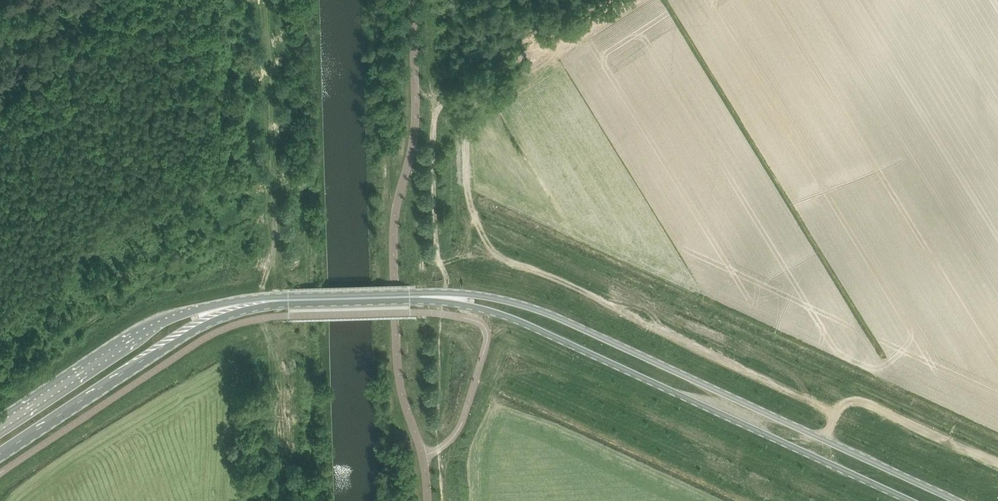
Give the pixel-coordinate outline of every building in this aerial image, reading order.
[(506,289),(512,271),(506,269),(501,287),(506,289)]
